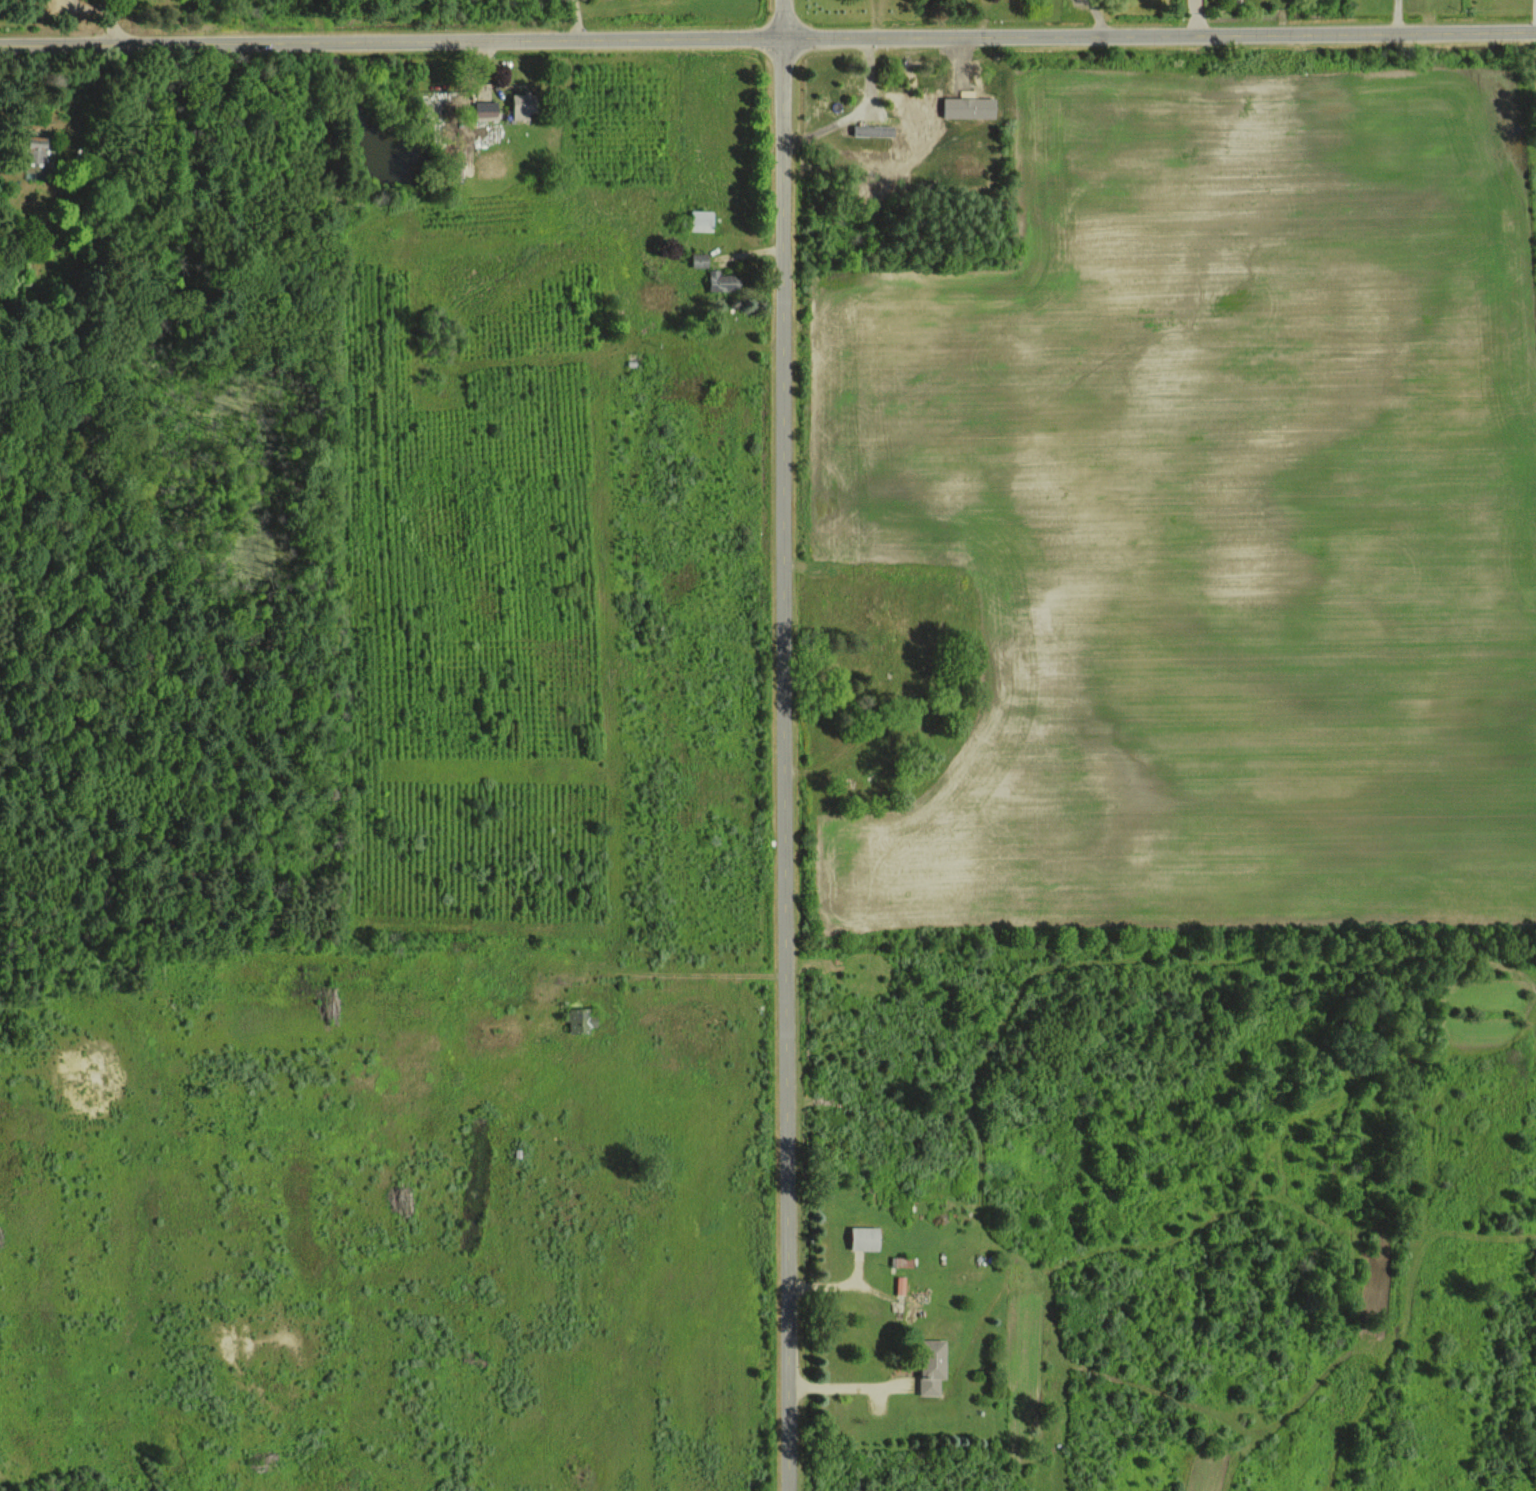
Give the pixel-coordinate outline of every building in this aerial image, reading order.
[(513,119),(529,118),(529,110),(535,110),(534,92),(512,92),(513,119)] [(944,117),(995,118),(995,97),(944,96),(944,117)] [(497,100),(475,101),(475,117),(497,116),(497,100)] [(894,136),(894,126),(854,125),(854,135),(894,136)] [(43,163),(44,136),(25,136),(24,162),(43,163)] [(690,230),(712,231),(713,210),(691,210),(690,230)] [(691,267),(707,267),(707,253),(691,253),(691,267)] [(708,291),(741,291),(741,279),(744,279),(743,260),(730,260),(730,274),(719,274),(719,269),(708,269),(708,291)] [(568,1032),(588,1032),(589,1011),(569,1010),(568,1032)] [(851,1250),(879,1250),(879,1227),(851,1227),(851,1250)] [(946,1379),(946,1339),(920,1340),(921,1395),(940,1395),(940,1379),(946,1379)]
